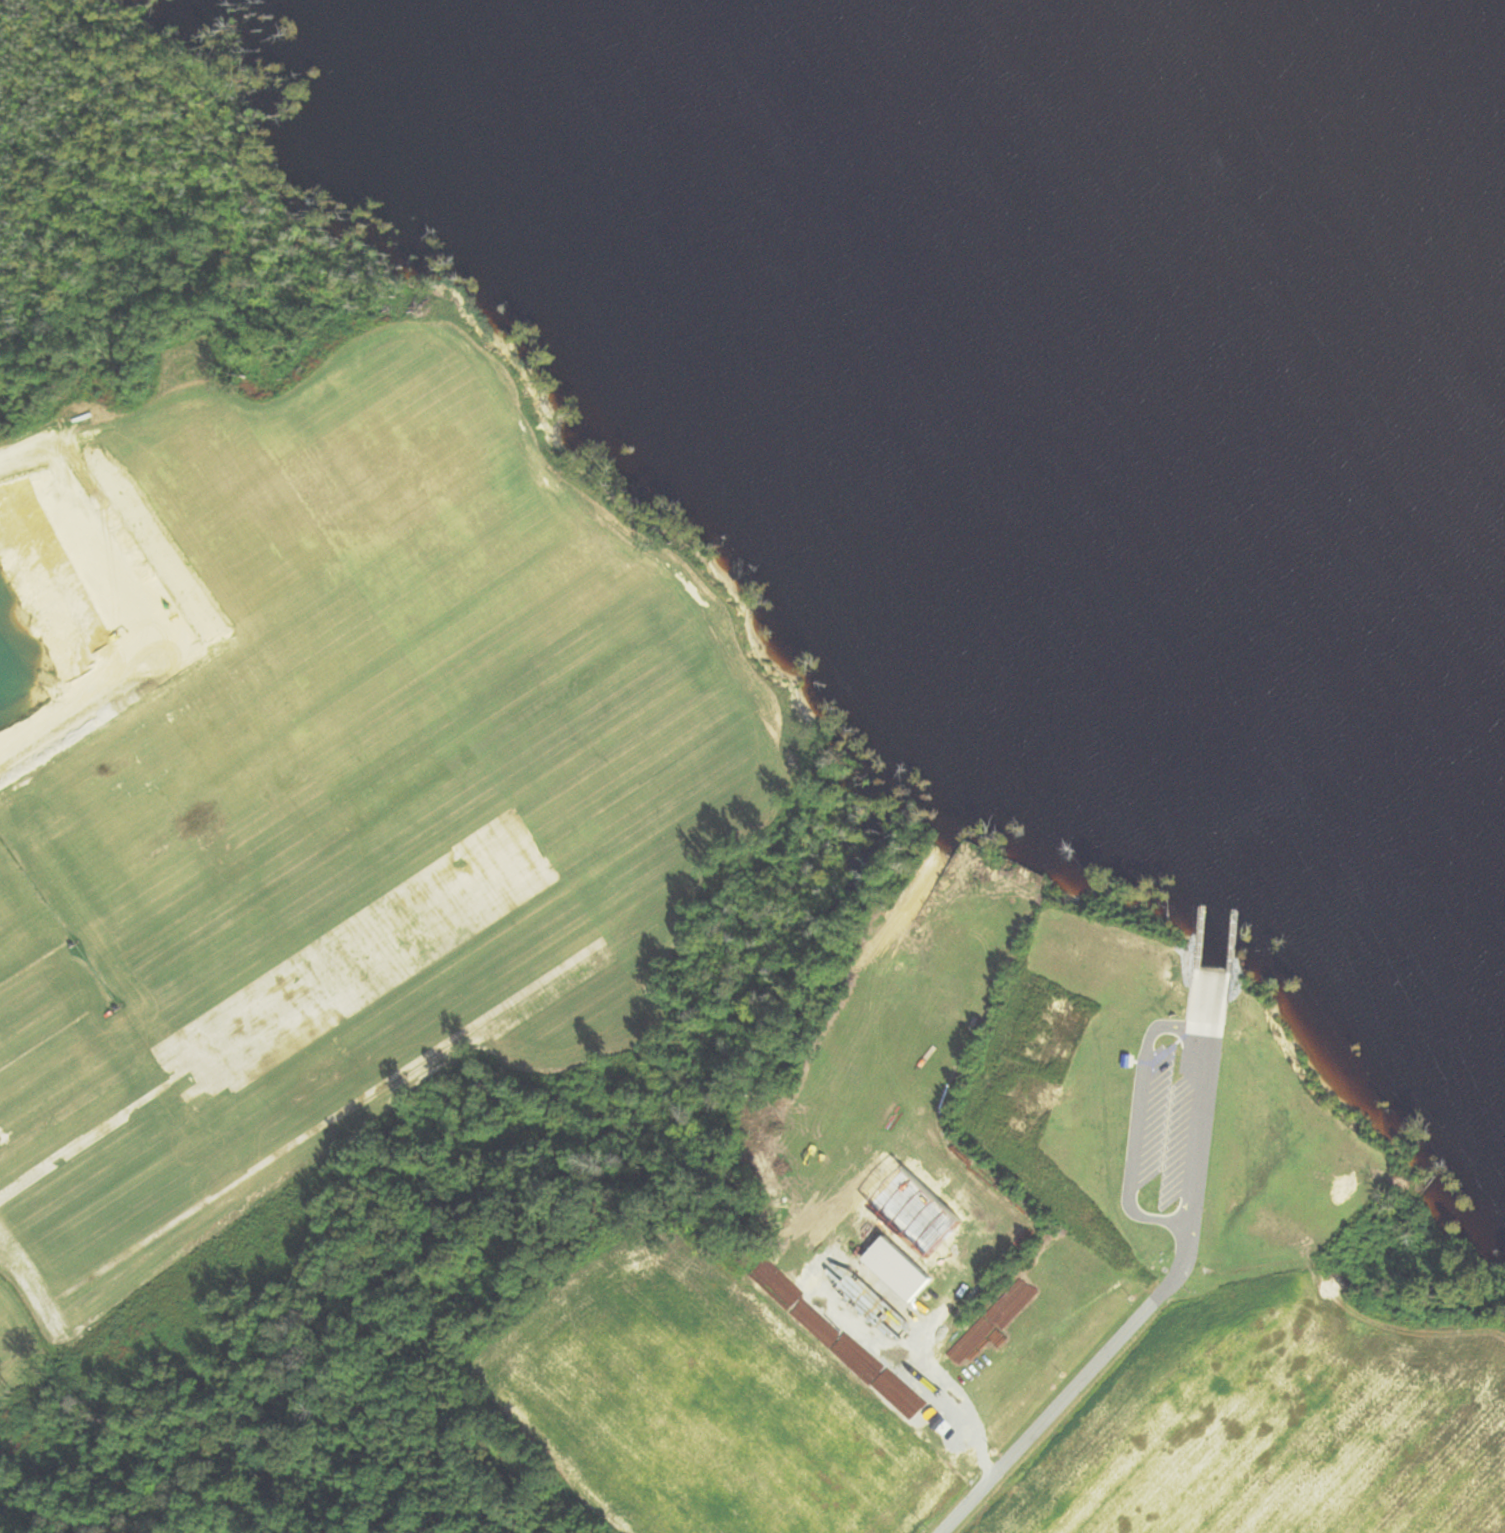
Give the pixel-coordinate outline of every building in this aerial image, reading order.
[(873,1293),(898,1316),(912,1301),(915,1304),(938,1280),(892,1236),(867,1262),(886,1280),(873,1293)]
